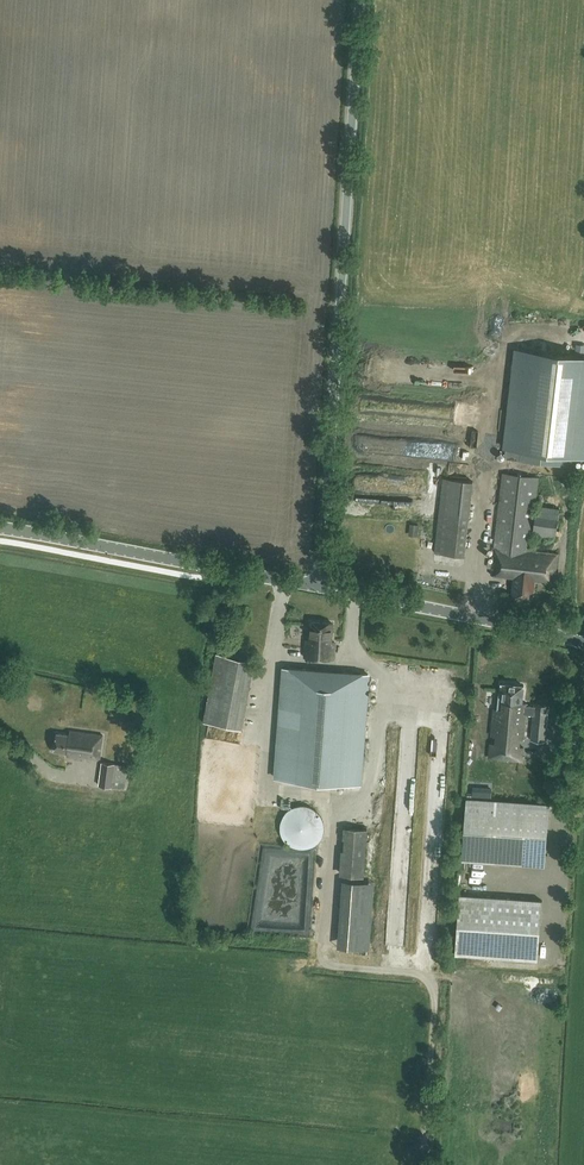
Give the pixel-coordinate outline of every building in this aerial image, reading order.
[(517,351),(506,449),(583,458),(583,359),(517,351)] [(556,540),(559,507),(535,505),(539,477),(503,473),(490,575),(513,578),(511,595),(533,598),(533,597),(533,596),(534,581),(555,583),(558,555),(530,551),(531,537),(556,540)] [(465,555),(473,482),(443,478),(435,552),(465,555)] [(349,493),(349,502),(358,502),(358,494),(349,493)] [(418,532),(419,525),(410,524),(409,531),(418,532)] [(222,627),(222,617),(213,616),(213,626),(222,627)] [(310,640),(306,640),(305,657),(334,659),(334,653),(331,652),(332,622),(311,621),(310,640)] [(254,662),(217,653),(210,684),(204,721),(241,729),(254,662)] [(284,667),(276,778),(360,784),(368,674),(284,667)] [(522,701),(524,685),(501,683),(500,694),(498,693),(497,709),(494,708),(491,735),(495,736),(495,743),(491,743),(489,758),(522,761),(523,751),(523,746),(520,746),(521,739),(525,740),(527,714),(533,715),(531,740),(546,741),(549,704),(534,702),(534,704),(528,704),(528,702),(522,701)] [(102,736),(69,731),(68,735),(57,734),(55,751),(75,754),(76,758),(91,760),(91,758),(99,759),(102,736)] [(125,789),(125,783),(127,765),(102,762),(100,779),(100,786),(111,788),(125,789)] [(388,767),(379,767),(379,789),(388,789),(388,767)] [(544,865),(549,803),(491,799),(484,799),(467,797),(462,859),(544,865)] [(302,805),(298,805),(288,810),(283,816),(280,823),(280,830),(283,838),(288,843),(298,848),(306,848),(313,846),(319,841),(322,834),(324,827),(321,816),(316,810),(309,806),(302,805)] [(537,957),(542,897),(458,891),(454,950),(537,957)]
